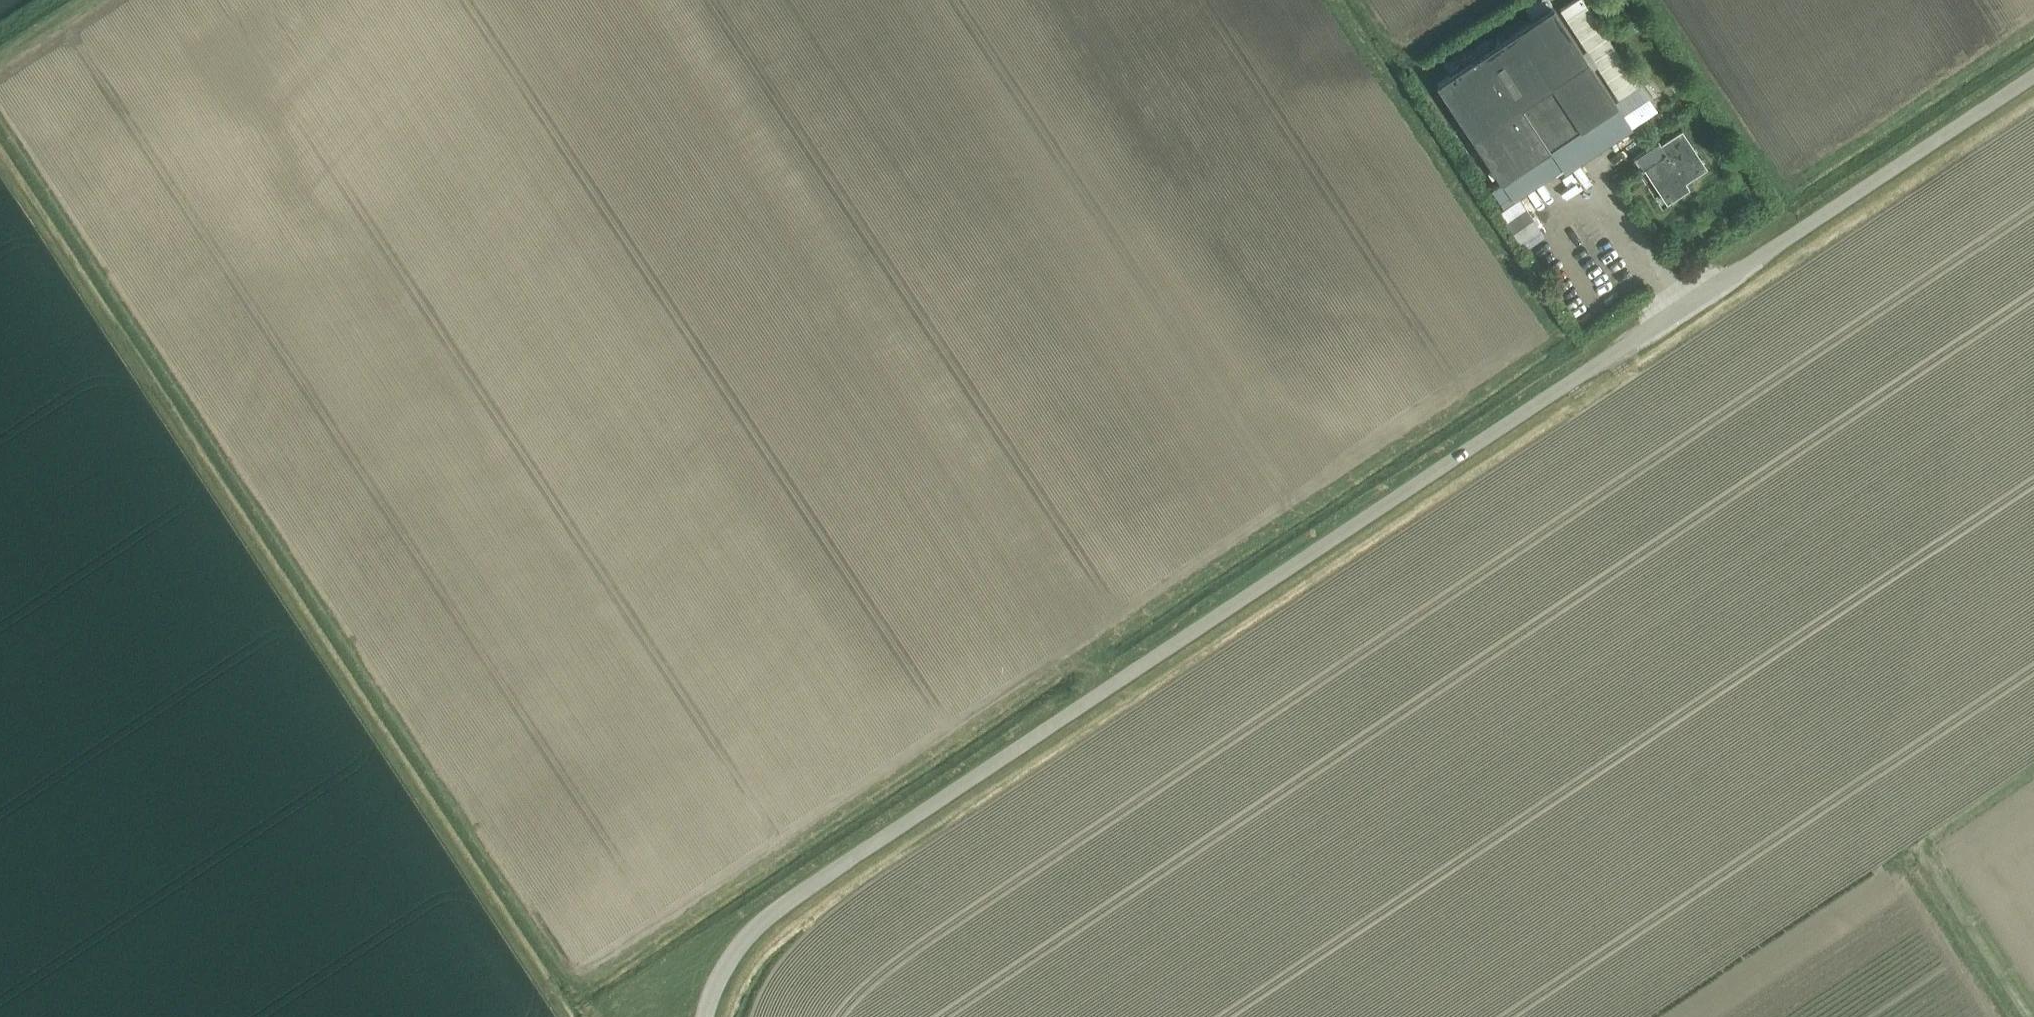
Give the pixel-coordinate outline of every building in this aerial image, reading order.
[(1525,8),(1532,18),(1552,4),(1549,0),(1537,0),(1525,8)] [(1596,66),(1619,99),(1639,86),(1583,0),(1574,0),(1559,10),(1585,49),(1596,66)] [(1500,180),(1616,104),(1552,6),(1436,83),(1500,180)] [(1641,169),(1643,168),(1666,202),(1688,188),(1684,181),(1706,167),(1681,129),(1658,144),(1656,141),(1633,156),(1641,169)]
